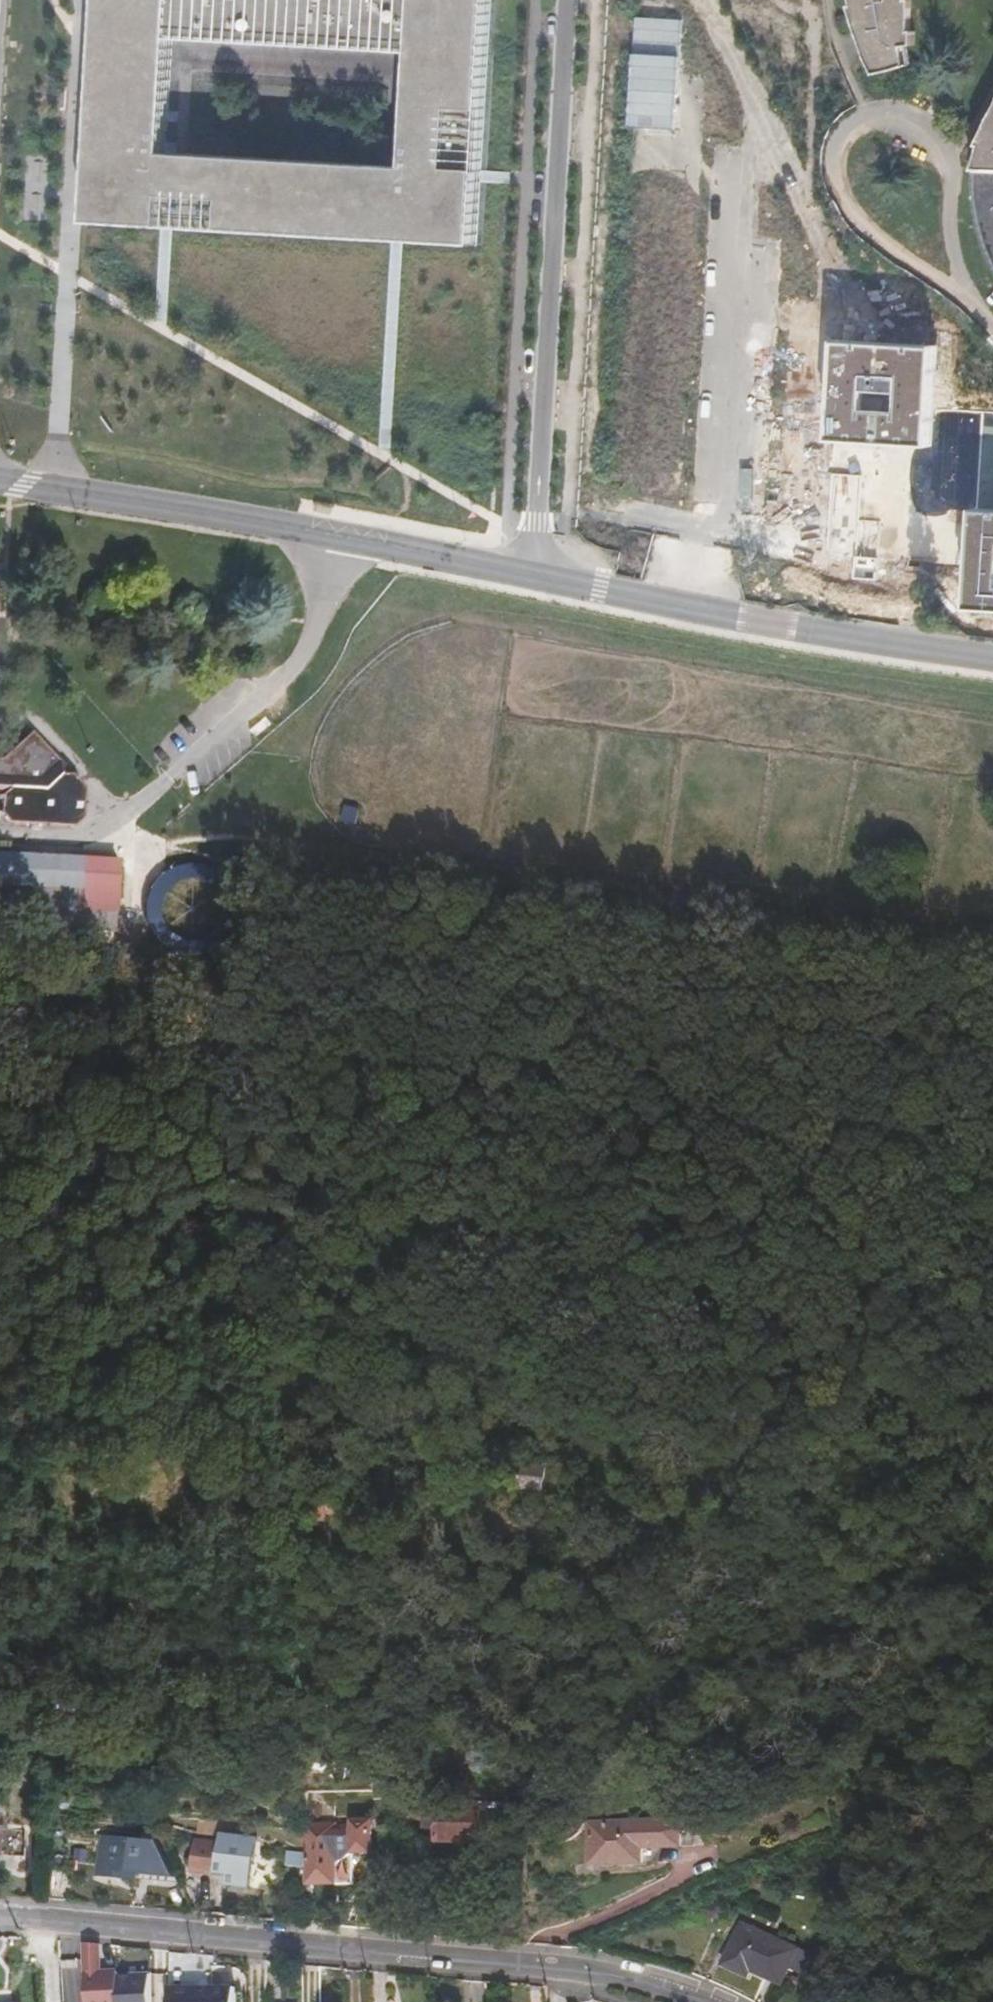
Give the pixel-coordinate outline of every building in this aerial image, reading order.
[(88,223),(166,228),(396,241),(478,246),(493,0),(102,0),(88,223)] [(847,42),(866,90),(913,71),(905,40),(896,0),(838,0),(847,42)] [(940,347),(841,341),(834,439),(933,445),(940,347)] [(978,508),(971,606),(992,608),(992,509),(978,508)] [(31,732),(0,758),(0,812),(8,820),(71,823),(80,816),(82,787),(31,732)] [(118,859),(0,852),(0,883),(30,884),(25,940),(113,945),(118,859)] [(541,1471),(516,1468),(515,1485),(540,1487),(541,1471)] [(336,1519),(338,1495),(309,1494),(309,1487),(296,1486),(294,1516),(307,1517),(306,1524),(323,1525),(324,1518),(336,1519)] [(480,1814),(436,1810),(433,1843),(492,1848),(494,1825),(479,1824),(480,1814)] [(690,1819),(579,1822),(580,1871),(654,1869),(653,1845),(690,1844),(690,1819)] [(301,1820),(306,1923),(325,1923),(324,1901),(334,1900),(333,1885),(347,1884),(347,1853),(367,1853),(367,1821),(347,1821),(347,1828),(330,1828),(330,1820),(301,1820)] [(131,1839),(96,1836),(93,1874),(128,1877),(131,1839)] [(249,1849),(189,1843),(186,1870),(212,1872),(211,1880),(245,1884),(249,1849)] [(297,1873),(298,1857),(282,1856),(281,1872),(297,1873)] [(804,1955),(733,1925),(717,1964),(745,1976),(747,1971),(776,1983),(784,1965),(798,1971),(804,1955)] [(90,1944),(92,2001),(154,2001),(154,1976),(123,1976),(123,1971),(106,1971),(106,1946),(90,1944)] [(171,1989),(171,2001),(236,2001),(236,1989),(171,1989)]
